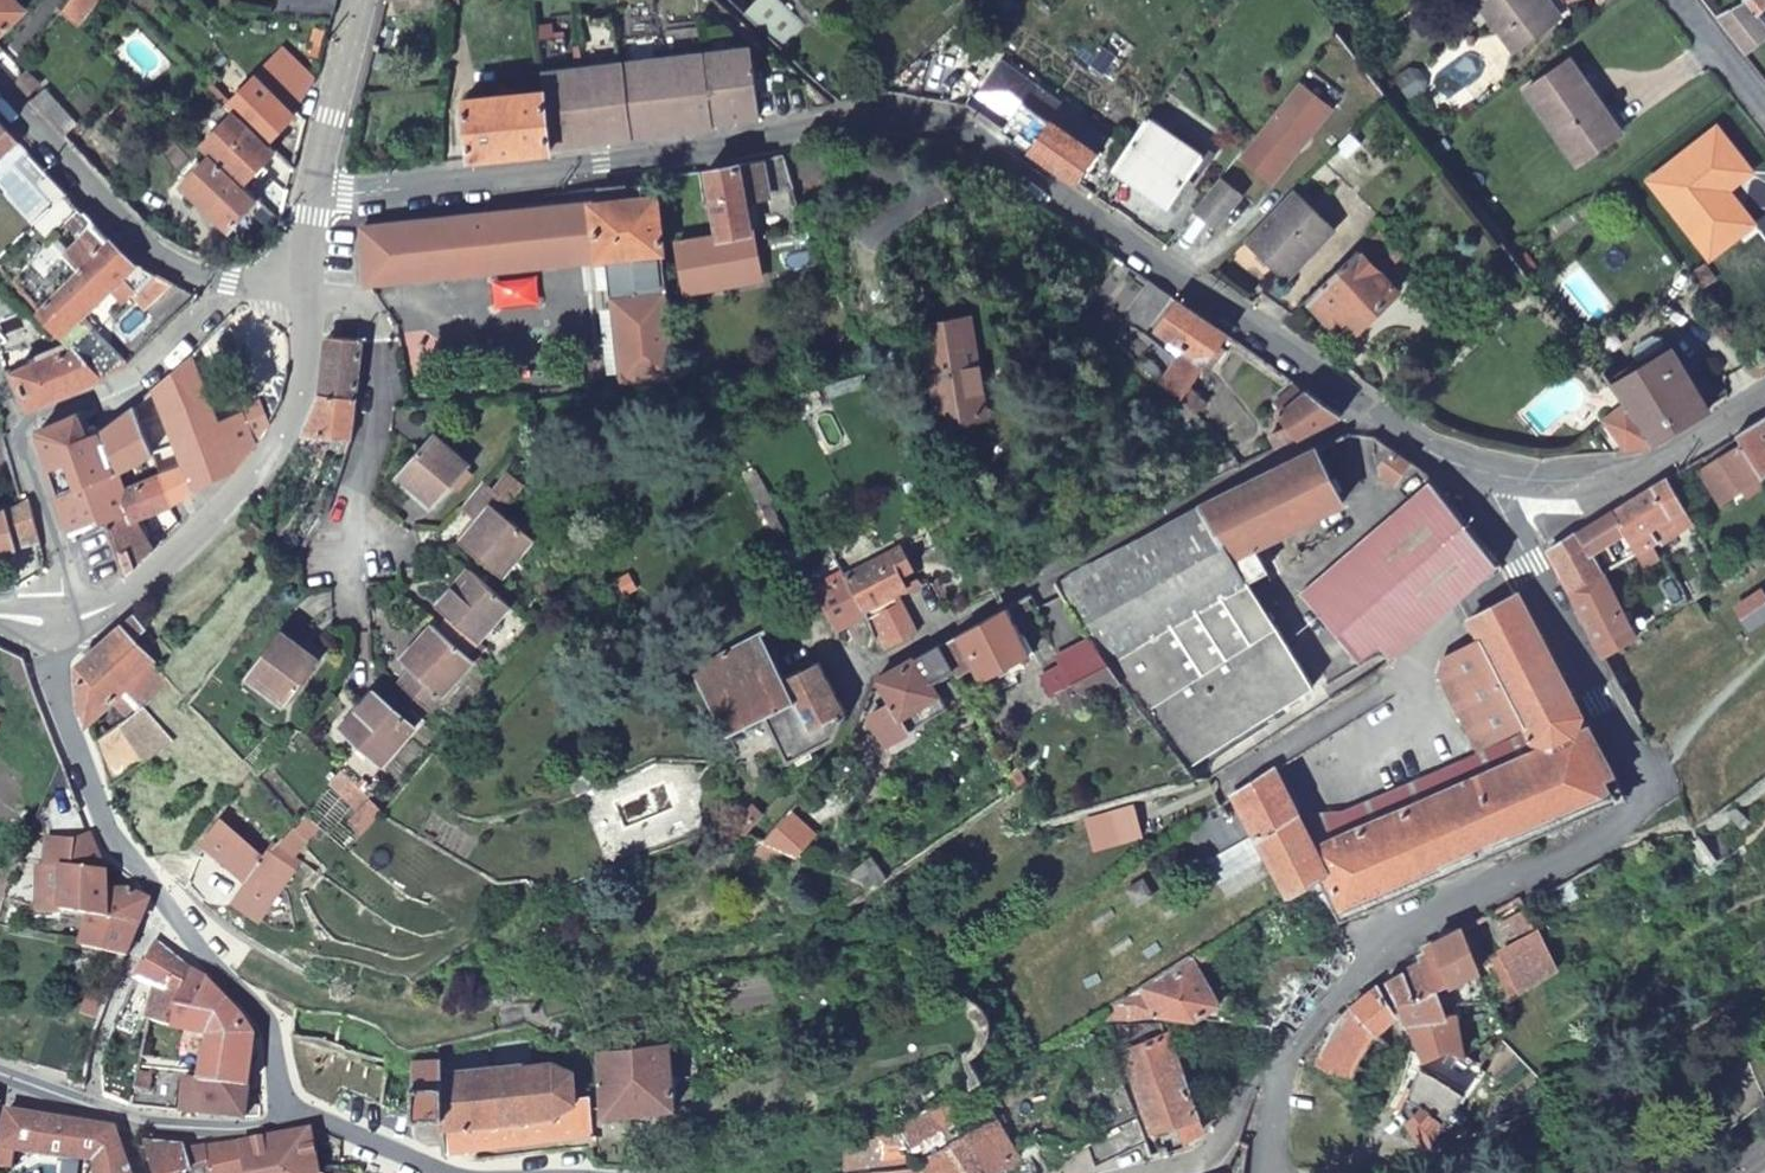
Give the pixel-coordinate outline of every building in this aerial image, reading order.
[(23,7),(16,0),(0,0),(0,31),(23,7)] [(95,0),(68,0),(60,10),(75,24),(95,0)] [(274,14),(332,21),(337,0),(277,0),(274,14)] [(783,51),(805,28),(774,0),(759,0),(744,16),(783,51)] [(1511,54),(1554,21),(1538,0),(1470,0),(1511,54)] [(1764,0),(1744,0),(1713,16),(1742,55),(1764,37),(1764,32),(1752,16),(1764,9),(1764,2),(1764,0)] [(291,117),(304,126),(316,81),(283,48),(226,104),(231,110),(265,143),(291,117)] [(737,51),(705,55),(711,100),(725,98),(729,122),(760,118),(756,88),(753,64),(737,51)] [(705,55),(664,60),(669,105),(685,103),(689,133),(714,129),(714,124),(711,100),(705,55)] [(664,60),(624,65),(633,140),(657,137),(653,107),(669,105),(664,60)] [(1582,102),(1588,98),(1562,64),(1522,95),(1576,166),(1610,140),(1582,102)] [(624,65),(583,70),(588,115),(603,113),(607,142),(633,140),(624,65)] [(1339,94),(1307,69),(1236,156),(1269,182),(1339,94)] [(542,76),(543,92),(550,150),(578,147),(573,116),(588,115),(583,70),(542,76)] [(17,84),(27,96),(38,85),(27,74),(17,84)] [(44,90),(32,101),(45,116),(57,105),(44,90)] [(463,100),(469,160),(550,151),(550,150),(543,92),(463,100)] [(711,100),(714,124),(729,122),(725,98),(711,100)] [(1616,135),(1588,98),(1582,102),(1610,140),(1616,135)] [(685,103),(669,105),(673,135),(689,133),(685,103)] [(999,131),(1073,183),(1093,153),(1019,103),(999,131)] [(45,116),(62,134),(75,122),(57,105),(45,116)] [(653,107),(657,137),(673,135),(669,105),(653,107)] [(273,151),(265,143),(231,110),(199,144),(210,155),(241,185),(273,151)] [(603,113),(588,115),(591,144),(607,142),(603,113)] [(573,116),(578,147),(591,144),(588,115),(573,116)] [(1130,142),(1111,169),(1167,207),(1200,159),(1144,121),(1130,142)] [(13,135),(0,122),(0,148),(13,135)] [(1360,145),(1347,132),(1333,146),(1347,160),(1360,145)] [(257,201),(241,185),(210,155),(184,182),(230,228),(257,201)] [(794,191),(784,155),(707,171),(719,237),(676,244),(685,293),(760,279),(752,232),(750,232),(745,201),(794,191)] [(1191,211),(1211,226),(1237,195),(1216,178),(1191,211)] [(1290,190),(1243,239),(1283,278),(1329,229),(1290,190)] [(620,385),(675,379),(657,197),(509,212),(362,228),(365,254),(368,284),(606,259),(620,385)] [(39,305),(109,238),(84,211),(72,223),(82,233),(45,270),(32,257),(12,276),(39,305)] [(1376,231),(1303,300),(1330,328),(1340,320),(1352,333),(1394,292),(1378,276),(1399,256),(1376,231)] [(39,305),(78,349),(102,374),(127,361),(83,313),(111,284),(127,299),(138,288),(149,299),(168,279),(136,263),(131,260),(127,257),(109,238),(39,305)] [(880,255),(877,278),(890,280),(893,258),(880,255)] [(1170,296),(1149,282),(1126,316),(1147,330),(1170,296)] [(4,346),(46,334),(0,283),(0,341),(4,346)] [(1146,356),(1138,365),(1159,384),(1179,399),(1186,389),(1225,334),(1175,300),(1156,329),(1185,350),(1165,377),(1158,367),(1146,356)] [(984,415),(968,320),(925,328),(940,422),(984,415)] [(320,395),(304,432),(352,437),(363,340),(327,337),(320,395)] [(1638,368),(1666,352),(1659,341),(1652,339),(1633,349),(1632,357),(1638,368)] [(102,374),(78,349),(8,375),(20,411),(88,382),(102,374)] [(1610,383),(1614,389),(1626,403),(1656,441),(1710,409),(1669,350),(1666,352),(1638,368),(1610,383)] [(190,355),(153,387),(179,464),(159,471),(169,501),(188,490),(234,470),(268,424),(256,406),(212,421),(190,355)] [(1270,435),(1277,448),(1342,415),(1307,391),(1302,395),(1294,386),(1275,402),(1283,411),(1277,416),(1286,427),(1270,435)] [(1186,389),(1179,399),(1194,411),(1203,401),(1197,396),(1186,389)] [(152,421),(143,396),(134,404),(142,425),(152,421)] [(1603,420),(1627,450),(1656,441),(1626,403),(1603,420)] [(39,435),(71,529),(106,512),(129,501),(123,482),(116,463),(151,452),(142,425),(134,404),(100,428),(89,434),(77,412),(40,428),(39,435)] [(1736,434),(1742,442),(1700,471),(1723,504),(1764,476),(1764,416),(1763,417),(1736,434)] [(0,427),(0,476),(12,472),(0,427)] [(434,507),(471,466),(434,433),(397,475),(434,507)] [(1412,463),(1392,449),(1380,467),(1382,476),(1396,486),(1412,463)] [(1314,450),(1053,583),(1095,635),(1115,659),(1197,761),(1314,686),(1253,592),(1270,581),(1253,548),(1342,503),(1314,450)] [(125,546),(131,568),(151,549),(136,518),(169,501),(159,471),(123,482),(129,501),(106,512),(117,549),(125,546)] [(1666,478),(1611,512),(1636,552),(1658,539),(1652,529),(1683,510),(1666,478)] [(500,494),(485,482),(461,509),(476,522),(459,542),(502,578),(534,540),(492,506),(500,494)] [(1501,565),(1433,482),(1302,593),(1359,661),(1380,644),(1391,656),(1501,565)] [(18,549),(17,545),(43,540),(29,496),(20,500),(0,509),(0,550),(18,549)] [(1548,550),(1569,592),(1600,573),(1636,552),(1611,512),(1548,550)] [(843,575),(875,638),(882,654),(915,635),(894,594),(905,588),(899,575),(912,569),(900,547),(880,557),(879,556),(843,575)] [(467,655),(510,607),(469,570),(436,607),(448,618),(438,630),(467,655)] [(840,570),(813,584),(816,589),(843,575),(840,570)] [(1569,592),(1603,657),(1636,638),(1600,573),(1569,592)] [(803,576),(794,580),(809,608),(822,601),(837,630),(855,621),(852,647),(870,654),(875,638),(843,575),(816,589),(813,584),(808,586),(803,576)] [(1319,878),(1339,925),(1627,800),(1612,773),(1536,634),(1516,595),(1469,621),(1480,643),(1441,664),(1438,675),(1478,749),(1525,723),(1534,739),(1548,744),(1522,756),(1315,846),(1298,814),(1273,769),(1232,796),(1233,798),(1185,827),(1218,883),(1266,855),(1291,894),(1319,878)] [(1030,653),(1006,609),(941,645),(955,670),(956,672),(974,662),(983,679),(1030,653)] [(93,740),(110,786),(174,740),(142,707),(172,680),(159,666),(134,640),(146,628),(134,614),(99,647),(78,665),(81,706),(87,722),(113,702),(126,720),(93,740)] [(429,711),(474,661),(467,655),(438,630),(432,625),(399,661),(409,670),(397,683),(429,711)] [(247,674),(286,703),(319,660),(279,631),(247,674)] [(1115,659),(1095,635),(1064,653),(1068,660),(1050,671),(1060,690),(1115,659)] [(759,640),(694,673),(724,731),(761,712),(790,697),(781,680),(759,640)] [(955,670),(941,645),(940,644),(877,679),(891,703),(869,715),(885,743),(945,710),(931,683),(955,670)] [(846,713),(818,661),(781,680),(790,697),(761,712),(788,762),(833,739),(846,713)] [(341,728),(382,764),(414,728),(373,691),(341,728)] [(1342,812),(1298,814),(1315,846),(1522,756),(1513,737),(1444,767),(1410,782),(1342,812)] [(383,810),(382,808),(342,770),(331,781),(360,809),(350,821),(362,832),(383,810)] [(758,805),(737,828),(745,834),(775,801),(764,791),(754,801),(758,805)] [(1152,798),(1066,822),(1074,846),(1160,822),(1152,798)] [(788,812),(763,841),(799,856),(816,836),(788,812)] [(221,821),(204,845),(249,880),(271,856),(221,821)] [(104,864),(90,827),(64,832),(62,863),(53,863),(53,854),(40,854),(39,887),(62,888),(62,912),(88,917),(88,915),(105,918),(110,892),(108,875),(104,864)] [(293,871),(271,856),(249,880),(234,902),(260,919),(293,871)] [(880,857),(850,877),(879,890),(895,879),(880,857)] [(130,890),(110,892),(105,918),(139,924),(149,901),(130,890)] [(1513,993),(1553,970),(1525,910),(1502,921),(1513,943),(1502,949),(1504,953),(1493,958),(1513,993)] [(88,917),(81,946),(127,956),(139,924),(105,918),(88,915),(88,917)] [(1451,981),(1478,968),(1462,927),(1433,942),(1451,981)] [(157,985),(149,1018),(176,1027),(178,1007),(195,1010),(209,982),(205,977),(183,966),(154,941),(134,977),(157,985)] [(1385,981),(1395,1000),(1436,989),(1451,981),(1433,942),(1422,948),(1424,954),(1401,967),(1403,972),(1385,981)] [(1160,1014),(1195,1017),(1220,1002),(1191,955),(1096,1015),(1103,1016),(1160,1014)] [(137,1070),(153,1071),(154,1061),(175,1062),(181,1030),(209,1035),(201,1075),(200,1081),(200,1082),(248,1087),(254,1034),(241,1015),(209,982),(195,1010),(178,1007),(176,1027),(149,1018),(137,1070)] [(1377,986),(1350,1008),(1375,1032),(1395,1015),(1377,986)] [(1395,1000),(1407,1019),(1452,1012),(1450,1006),(1443,1008),(1436,989),(1395,1000)] [(1334,1027),(1316,1063),(1349,1080),(1375,1032),(1350,1008),(1334,1027)] [(133,1017),(118,1012),(114,1024),(129,1029),(133,1017)] [(1407,1019),(1418,1046),(1445,1044),(1464,1052),(1456,1012),(1452,1012),(1407,1019)] [(638,1046),(622,1047),(619,1025),(594,1027),(604,1115),(675,1107),(667,1030),(638,1032),(638,1046)] [(1122,1050),(1154,1131),(1179,1123),(1184,1140),(1204,1129),(1164,1033),(1122,1050)] [(1416,1058),(1466,1087),(1492,1046),(1487,1040),(1464,1052),(1445,1044),(1418,1046),(1416,1058)] [(700,1091),(696,1056),(680,1057),(685,1093),(700,1091)] [(1404,1116),(1429,1146),(1466,1087),(1416,1058),(1409,1085),(1405,1103),(1404,1109),(1404,1116)] [(444,1152),(475,1148),(593,1133),(589,1096),(575,1097),(573,1072),(549,1064),(523,1067),(522,1064),(443,1074),(441,1060),(414,1060),(415,1115),(442,1114),(444,1152)] [(129,1107),(153,1109),(154,1099),(150,1098),(153,1071),(137,1070),(129,1107)] [(185,1078),(182,1112),(220,1116),(245,1118),(248,1087),(200,1082),(200,1081),(185,1078)] [(927,1110),(901,1125),(911,1142),(937,1128),(927,1110)] [(114,1128),(8,1111),(0,1147),(0,1167),(13,1169),(15,1152),(97,1165),(98,1172),(131,1172),(114,1128)] [(999,1118),(964,1135),(988,1172),(990,1172),(991,1172),(1002,1172),(1000,1168),(1022,1155),(1017,1148),(999,1118)] [(917,1157),(898,1126),(846,1139),(845,1167),(863,1166),(872,1164),(909,1160),(917,1157)] [(1137,1129),(1093,1147),(1100,1162),(1144,1145),(1137,1129)] [(312,1141),(310,1130),(241,1143),(241,1145),(247,1172),(318,1172),(312,1141)] [(964,1135),(917,1157),(921,1166),(925,1172),(988,1172),(964,1135)] [(241,1145),(186,1153),(186,1148),(166,1146),(146,1144),(155,1172),(247,1172),(241,1145)]
